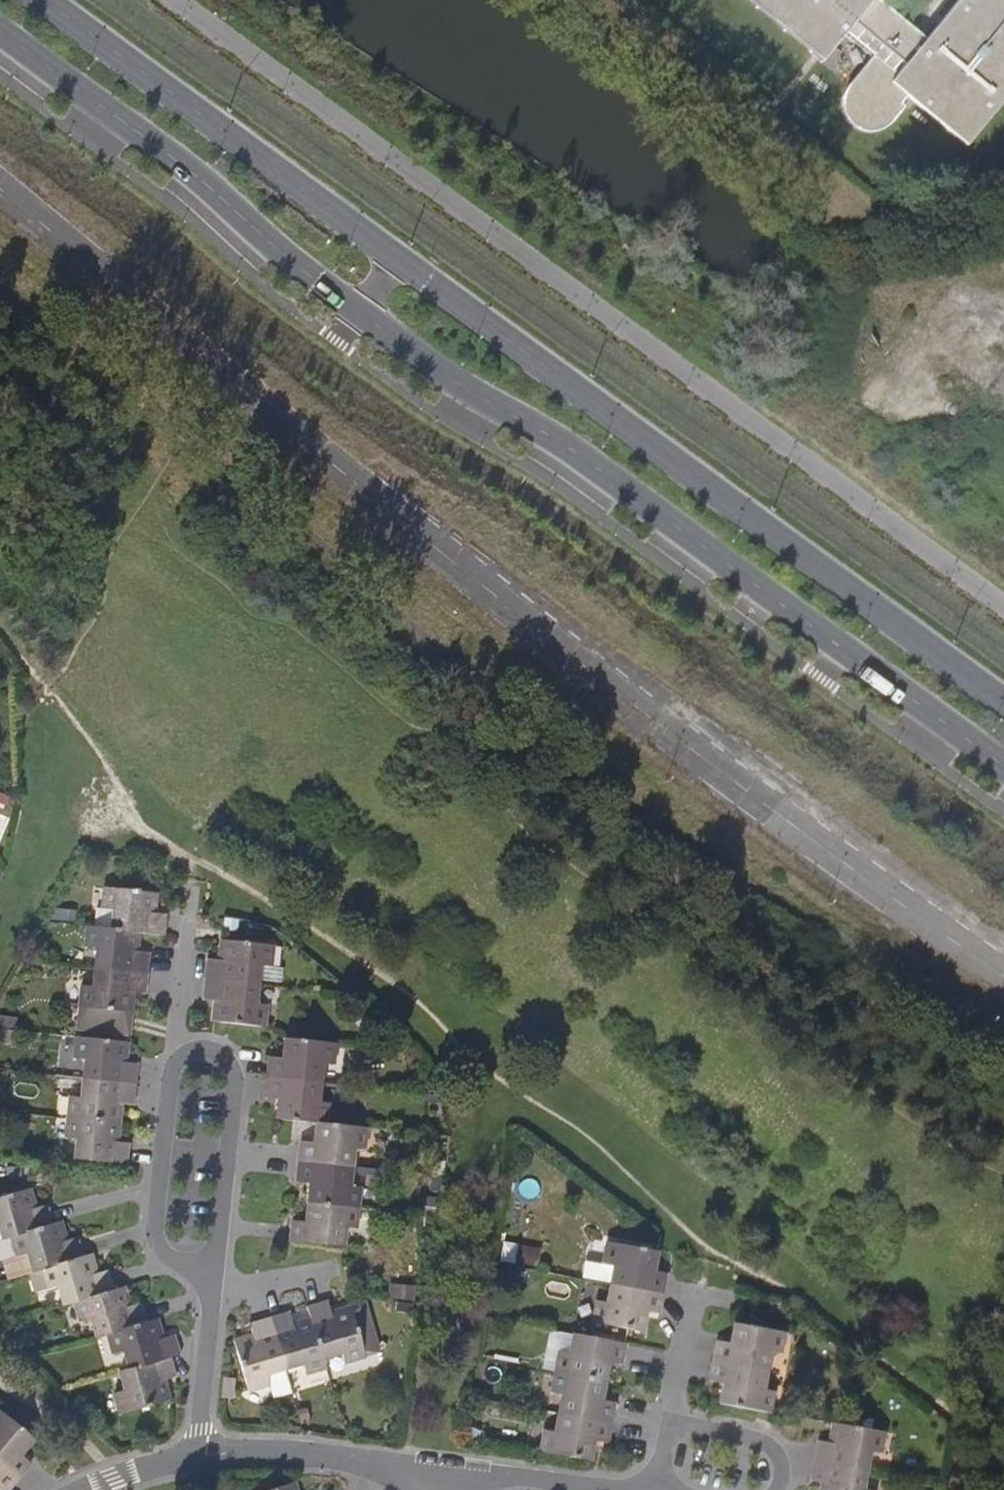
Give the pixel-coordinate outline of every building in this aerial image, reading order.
[(928,38),(923,33),(882,0),(751,0),(823,60),(846,31),(873,53),(850,81),(847,86),(844,91),(844,96),(844,102),(845,107),(848,112),(852,117),(856,122),(863,126),(869,127),(877,127),(884,125),(890,122),(905,103),(902,99),(907,93),(969,144),(1003,102),(1003,0),(960,0),(928,38)] [(139,930),(164,933),(166,913),(154,911),(156,891),(107,886),(105,906),(114,907),(113,928),(139,930)] [(105,906),(96,906),(95,926),(113,928),(114,907),(105,906)] [(75,911),(62,909),(61,919),(75,920),(75,911)] [(137,951),(139,930),(113,928),(89,926),(87,946),(97,947),(95,967),(147,972),(149,952),(137,951)] [(207,959),(205,979),(257,983),(258,980),(282,983),(284,966),(270,965),(271,945),(222,940),(220,960),(207,959)] [(128,1041),(131,1011),(133,990),(144,992),(147,972),(95,967),(93,987),(83,986),(81,1007),(77,1036),(128,1041)] [(257,983),(205,979),(203,998),(216,999),(214,1019),(264,1024),(266,1004),(255,1003),(257,983)] [(13,1043),(14,1031),(0,1029),(0,1042),(13,1043)] [(86,1056),(84,1076),(135,1082),(137,1062),(126,1060),(128,1041),(77,1036),(76,1056),(86,1056)] [(271,1056),(269,1077),(321,1082),(323,1061),(333,1062),(335,1042),(285,1037),(283,1058),(271,1056)] [(424,1079),(417,1072),(410,1077),(416,1085),(424,1079)] [(135,1082),(84,1076),(81,1097),(71,1096),(69,1115),(120,1120),(122,1100),(133,1102),(135,1082)] [(321,1082),(269,1077),(267,1096),(279,1098),(277,1119),(316,1122),(327,1124),(330,1103),(319,1101),(321,1082)] [(120,1120),(69,1115),(67,1135),(77,1137),(75,1157),(127,1163),(129,1142),(117,1140),(120,1120)] [(327,1124),(316,1122),(314,1142),(302,1141),(299,1161),(352,1167),(354,1147),(364,1147),(366,1128),(327,1124)] [(352,1167),(299,1161),(297,1181),(310,1182),(308,1202),(358,1207),(361,1187),(350,1187),(352,1167)] [(11,1236),(53,1224),(47,1204),(36,1208),(30,1187),(0,1196),(0,1239),(2,1238),(11,1236)] [(439,1198),(420,1197),(418,1213),(435,1214),(439,1198)] [(358,1207),(308,1202),(306,1222),(295,1222),(293,1241),(345,1246),(346,1226),(356,1227),(358,1207)] [(431,1219),(419,1218),(418,1227),(430,1227),(431,1219)] [(67,1240),(61,1222),(53,1224),(11,1236),(18,1254),(27,1252),(33,1272),(85,1256),(79,1237),(67,1240)] [(616,1261),(612,1281),(664,1291),(668,1271),(656,1268),(660,1249),(610,1240),(607,1259),(616,1261)] [(539,1265),(542,1247),(520,1243),(517,1261),(539,1265)] [(11,1278),(30,1273),(33,1272),(27,1252),(18,1254),(5,1257),(11,1278)] [(97,1274),(91,1254),(85,1256),(33,1272),(30,1273),(35,1291),(58,1285),(64,1304),(76,1301),(115,1288),(109,1271),(97,1274)] [(648,1307),(661,1310),(664,1291),(612,1281),(608,1300),(599,1298),(596,1320),(644,1328),(648,1307)] [(130,1305),(125,1285),(115,1288),(76,1301),(82,1319),(91,1316),(97,1335),(109,1332),(148,1320),(143,1302),(130,1305)] [(414,1290),(390,1288),(389,1298),(413,1300),(414,1290)] [(334,1311),(330,1299),(310,1305),(314,1317),(325,1355),(345,1349),(347,1359),(381,1349),(367,1302),(352,1307),(334,1311)] [(296,1323),(291,1309),(272,1316),(287,1366),(307,1360),(310,1370),(327,1364),(325,1355),(314,1317),(296,1323)] [(287,1366),(272,1316),(252,1323),(255,1334),(237,1340),(251,1388),(270,1382),(274,1396),(294,1390),(287,1366)] [(163,1337),(157,1317),(148,1320),(109,1332),(114,1352),(123,1349),(129,1368),(171,1355),(180,1353),(175,1334),(163,1337)] [(732,1339),(719,1337),(715,1358),(767,1368),(771,1348),(781,1349),(784,1330),(736,1320),(732,1339)] [(610,1359),(623,1361),(627,1341),(593,1335),(552,1326),(545,1366),(557,1368),(607,1378),(610,1359)] [(165,1377),(177,1374),(171,1355),(129,1368),(120,1371),(125,1389),(116,1393),(122,1412),(171,1398),(165,1377)] [(767,1368),(715,1358),(711,1378),(725,1381),(720,1400),(769,1409),(773,1390),(764,1388),(767,1368)] [(603,1399),(607,1378),(557,1368),(554,1389),(563,1391),(559,1409),(612,1420),(616,1401),(603,1399)] [(235,1379),(224,1378),(222,1396),(232,1398),(235,1379)] [(308,1406),(300,1409),(302,1417),(311,1414),(308,1406)] [(612,1420),(559,1409),(555,1430),(546,1428),(542,1448),(591,1458),(595,1437),(607,1440),(612,1420)] [(16,1477),(30,1462),(21,1454),(33,1439),(0,1410),(0,1464),(16,1477)] [(820,1439),(817,1458),(869,1469),(873,1449),(881,1450),(885,1431),(855,1425),(837,1421),(833,1441),(820,1439)] [(869,1469),(817,1458),(813,1478),(825,1481),(823,1489),(872,1489),(865,1488),(869,1469)] [(1,1489),(4,1489),(16,1477),(0,1464),(0,1489),(1,1489)] [(295,1481),(265,1489),(298,1489),(295,1481)]
